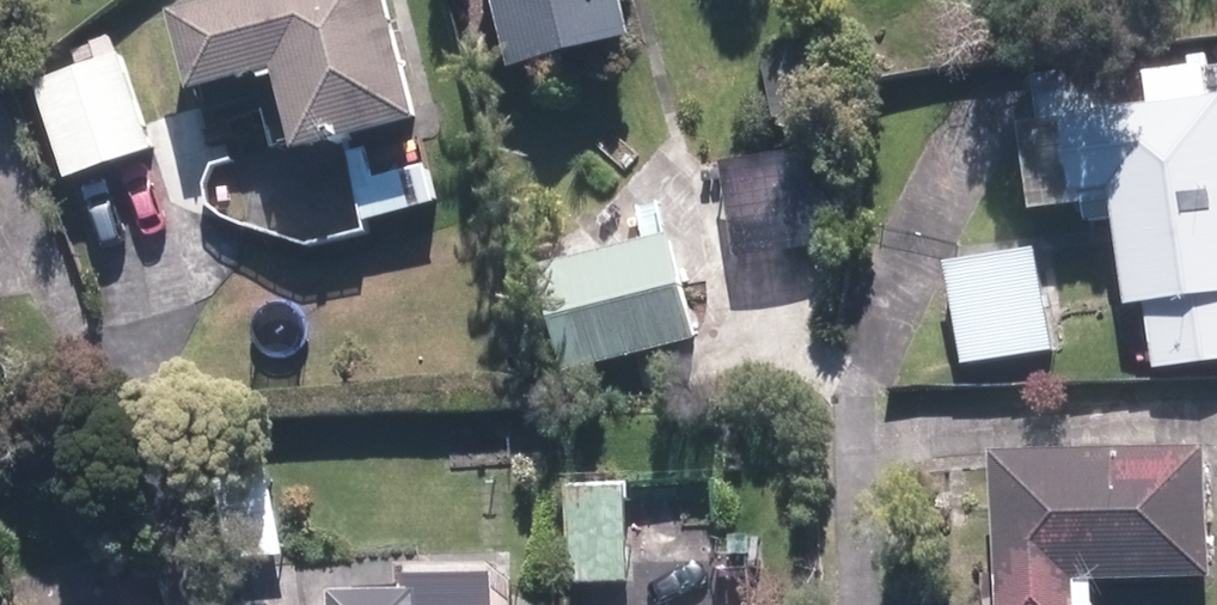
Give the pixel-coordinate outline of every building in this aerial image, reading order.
[(440,119),(409,0),(223,0),(190,9),(211,92),(298,69),(319,150),(440,119)] [(522,68),(645,38),(635,0),(505,0),(522,68)] [(134,55),(43,82),(71,178),(163,151),(134,55)] [(1078,117),(1087,193),(1124,188),(1137,302),(1154,300),(1162,368),(1216,362),(1216,101),(1078,117)] [(685,230),(548,267),(577,374),(714,337),(685,230)] [(1062,349),(1046,249),(958,262),(973,363),(1062,349)] [(1008,448),(1009,604),(1085,604),(1085,578),(1216,576),(1216,445),(1008,448)] [(635,579),(637,482),(579,481),(577,578),(635,579)] [(439,587),(355,589),(355,604),(439,604),(439,587)]
